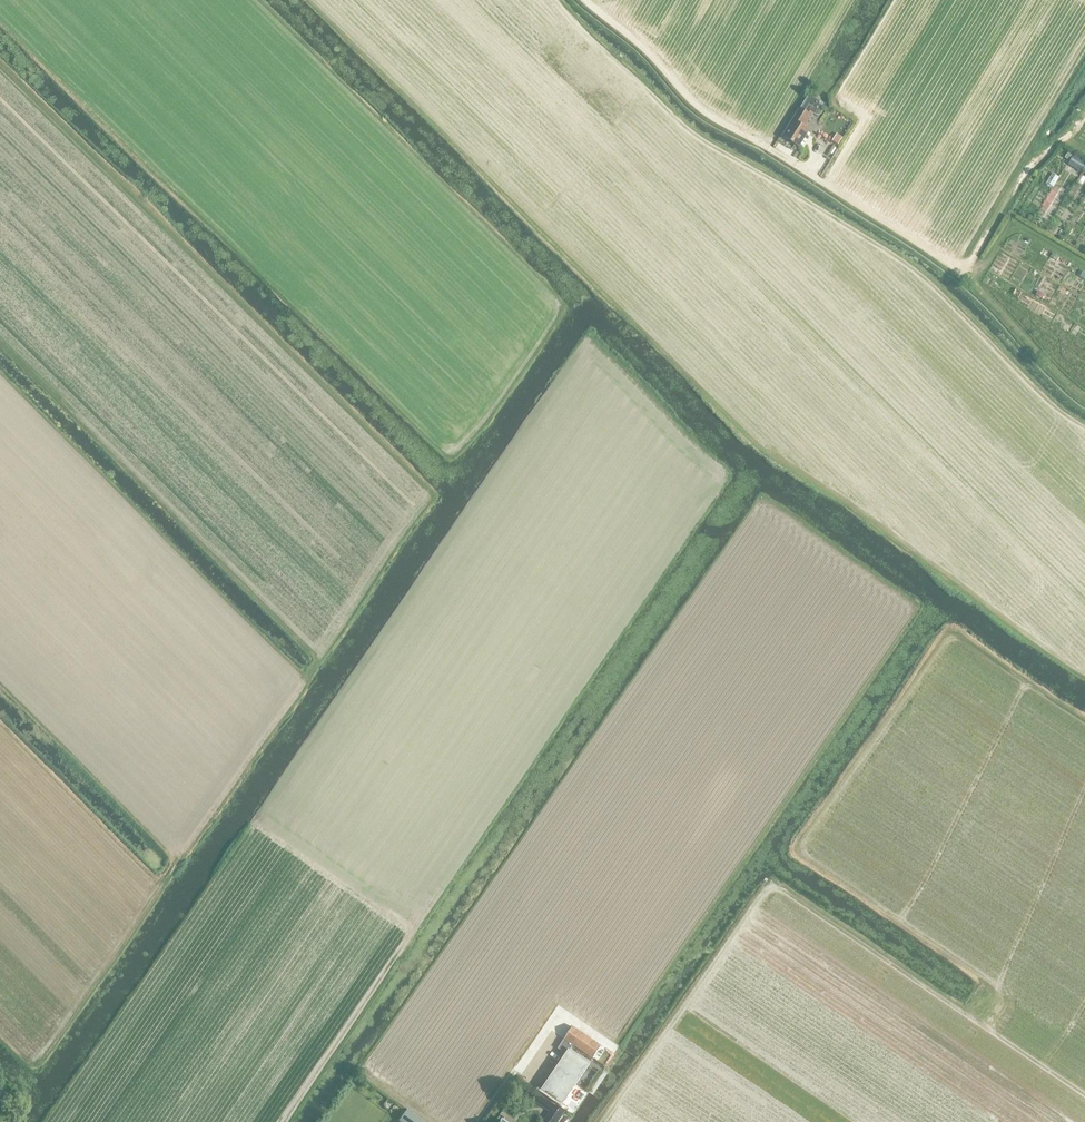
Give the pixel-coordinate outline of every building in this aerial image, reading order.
[(782,135),(799,146),(809,130),(801,125),(803,122),(799,120),(801,117),(802,117),(807,109),(817,116),(823,106),(807,97),(782,135)] [(135,204),(122,192),(116,199),(129,211),(135,204)] [(573,1027),(564,1039),(593,1058),(602,1046),(573,1027)] [(590,1064),(569,1050),(543,1090),(563,1103),(590,1064)] [(565,1112),(554,1105),(544,1120),(547,1121),(558,1121),(565,1112)] [(403,1121),(422,1121),(406,1111),(400,1120),(403,1121)]
